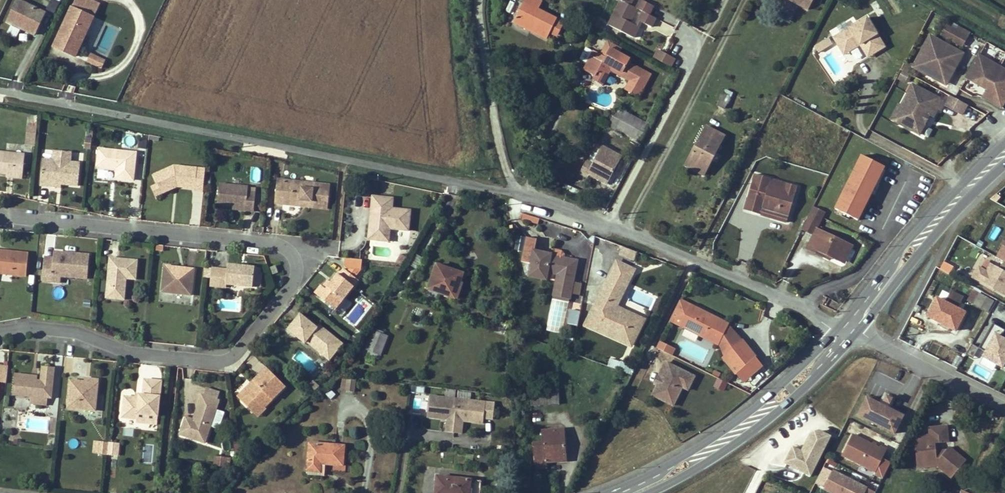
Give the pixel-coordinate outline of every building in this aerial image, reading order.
[(17,0),(7,22),(34,35),(45,13),(17,0)] [(73,8),(91,17),(97,6),(85,0),(76,0),(73,8)] [(542,2),(538,0),(525,0),(514,22),(547,40),(557,20),(538,10),(542,2)] [(639,27),(637,26),(630,22),(628,21),(630,17),(632,18),(637,9),(631,5),(633,0),(620,0),(621,1),(609,25),(634,38),(639,27)] [(639,21),(642,23),(651,28),(656,18),(649,15),(654,6),(645,1),(642,0),(641,0),(637,9),(644,12),(639,21)] [(809,9),(814,0),(799,0),(797,3),(809,9)] [(71,7),(66,19),(87,29),(92,17),(91,17),(73,8),(71,7)] [(836,37),(843,50),(861,40),(863,45),(865,48),(869,45),(874,54),(875,54),(887,48),(870,17),(836,37)] [(74,56),(87,29),(66,19),(53,46),(74,56)] [(652,28),(669,36),(674,27),(657,19),(652,28)] [(967,39),(946,27),(940,38),(961,50),(967,39)] [(920,71),(944,83),(948,75),(947,70),(950,65),(953,66),(956,59),(959,61),(963,53),(931,37),(924,52),(928,54),(920,71)] [(819,53),(833,46),(829,39),(815,47),(819,53)] [(843,50),(846,54),(863,45),(861,40),(843,50)] [(608,42),(601,55),(605,57),(612,44),(608,42)] [(601,55),(594,52),(584,71),(595,77),(597,73),(607,78),(610,72),(612,68),(634,80),(628,91),(639,97),(651,74),(628,62),(630,59),(620,54),(622,49),(612,44),(605,57),(601,55)] [(865,48),(864,48),(870,57),(874,54),(869,45),(865,48)] [(586,47),(580,59),(586,62),(592,51),(586,47)] [(652,58),(670,67),(674,59),(656,50),(652,58)] [(101,70),(106,60),(92,53),(86,63),(101,70)] [(984,58),(971,80),(979,84),(983,83),(993,89),(988,99),(1002,107),(1004,101),(1004,70),(984,58)] [(629,82),(625,90),(628,91),(634,80),(612,68),(610,72),(629,82)] [(603,86),(607,78),(597,73),(595,77),(593,81),(603,86)] [(903,106),(908,109),(899,124),(920,135),(925,125),(919,122),(923,113),(929,116),(936,120),(946,103),(913,86),(903,106)] [(733,94),(726,90),(717,105),(725,109),(733,94)] [(741,98),(733,94),(725,109),(733,114),(741,98)] [(968,107),(951,97),(945,107),(962,117),(968,107)] [(892,120),(899,124),(908,109),(903,106),(900,105),(892,120)] [(619,108),(609,127),(616,131),(617,129),(641,142),(650,125),(619,108)] [(919,122),(925,125),(929,116),(923,113),(919,122)] [(27,125),(25,144),(35,145),(37,126),(27,125)] [(706,127),(686,166),(704,175),(724,137),(706,127)] [(621,157),(596,144),(580,174),(587,177),(588,175),(599,180),(601,176),(609,181),(621,157)] [(102,150),(101,167),(117,169),(117,167),(120,168),(119,179),(136,180),(138,153),(102,150)] [(28,156),(0,152),(0,174),(9,175),(26,177),(28,156)] [(868,191),(872,181),(876,183),(884,166),(862,155),(854,172),(856,173),(852,182),(849,181),(835,210),(858,221),(871,193),(868,191)] [(83,164),(45,160),(42,186),(51,187),(51,184),(64,185),(81,186),(83,164)] [(177,168),(158,177),(162,186),(164,191),(180,184),(181,187),(197,188),(197,192),(204,193),(207,171),(177,168)] [(755,174),(753,181),(769,186),(771,179),(755,174)] [(607,185),(609,181),(601,176),(599,180),(607,185)] [(303,189),(304,183),(278,180),(276,204),(301,207),(302,201),(312,202),(312,208),(329,210),(332,187),(314,185),(314,190),(303,189)] [(769,186),(753,181),(748,198),(756,200),(758,193),(766,195),(764,202),(762,208),(789,216),(796,194),(785,191),(769,186)] [(872,181),(868,191),(871,193),(876,184),(876,183),(872,181)] [(787,182),(785,191),(796,194),(799,186),(787,182)] [(180,184),(164,191),(162,186),(155,189),(159,198),(181,187),(180,184)] [(249,187),(221,185),(219,205),(235,206),(247,207),(247,211),(256,211),(257,194),(249,193),(249,187)] [(756,200),(764,202),(766,195),(758,193),(756,200)] [(377,211),(376,223),(371,223),(370,240),(386,241),(387,228),(392,229),(410,230),(412,209),(393,207),(395,198),(374,196),(373,210),(377,211)] [(744,210),(787,223),(789,216),(762,208),(764,202),(756,200),(748,198),(744,210)] [(810,213),(822,219),(824,213),(813,208),(810,213)] [(809,245),(807,249),(824,257),(826,254),(831,257),(842,262),(846,252),(849,254),(852,246),(832,237),(831,239),(825,236),(826,234),(817,230),(822,219),(810,213),(798,239),(809,245)] [(539,224),(539,215),(521,216),(521,224),(539,224)] [(996,257),(1003,261),(1004,262),(1004,240),(996,257)] [(0,251),(0,274),(29,277),(31,254),(15,252),(14,255),(2,254),(2,251),(0,251)] [(551,254),(535,251),(529,277),(546,280),(548,272),(557,274),(564,275),(561,291),(571,293),(576,270),(566,269),(568,260),(551,256),(551,254)] [(56,258),(47,257),(44,281),(67,283),(68,277),(76,278),(90,279),(92,256),(74,255),(73,257),(67,256),(67,254),(57,253),(56,258)] [(120,278),(127,279),(137,280),(138,262),(111,260),(108,299),(126,300),(127,283),(119,283),(120,278)] [(578,261),(568,260),(566,269),(576,270),(578,261)] [(978,265),(971,277),(1004,296),(1004,262),(1003,261),(999,268),(990,263),(987,270),(978,265)] [(276,265),(271,267),(274,274),(279,272),(276,265)] [(454,283),(458,272),(437,265),(429,289),(454,299),(459,285),(454,283)] [(632,273),(615,265),(585,327),(620,344),(627,342),(635,326),(633,319),(626,315),(617,317),(611,314),(609,307),(607,305),(613,292),(621,296),(632,273)] [(228,272),(212,270),(210,288),(226,289),(226,285),(252,288),(254,268),(244,267),(244,270),(239,270),(240,267),(228,266),(228,272)] [(182,272),(179,268),(165,267),(163,293),(193,296),(195,270),(188,269),(187,273),(182,272)] [(326,285),(324,288),(321,286),(315,294),(336,311),(359,282),(346,271),(340,278),(339,276),(332,284),(329,287),(326,285)] [(553,295),(569,299),(571,293),(561,291),(564,275),(557,274),(553,295)] [(967,300),(974,304),(980,293),(974,289),(967,300)] [(614,309),(621,296),(613,292),(607,305),(609,307),(611,314),(617,317),(626,315),(614,309)] [(951,292),(945,303),(958,310),(964,299),(951,292)] [(980,293),(974,304),(988,311),(994,300),(980,293)] [(549,299),(547,332),(566,333),(568,301),(549,299)] [(956,331),(965,313),(958,310),(945,303),(937,299),(928,317),(956,331)] [(729,323),(696,308),(680,300),(670,321),(687,330),(719,345),(729,323)] [(577,326),(579,316),(569,314),(567,324),(577,326)] [(317,329),(301,316),(289,331),(305,344),(306,343),(324,357),(337,341),(319,327),(317,329)] [(979,347),(985,351),(981,357),(1003,369),(1004,365),(1004,338),(1001,336),(1004,330),(993,324),(979,347)] [(374,331),(366,350),(381,356),(388,337),(374,331)] [(716,355),(735,378),(756,360),(736,338),(716,355)] [(343,346),(337,341),(324,357),(329,362),(343,346)] [(674,354),(676,347),(658,342),(656,350),(674,354)] [(632,374),(636,365),(621,360),(621,362),(611,359),(609,366),(632,374)] [(756,360),(735,378),(744,387),(764,370),(756,360)] [(665,361),(649,395),(674,407),(683,389),(689,392),(696,376),(665,361)] [(1,394),(2,380),(9,381),(11,363),(0,362),(0,394),(1,394)] [(35,392),(34,401),(50,402),(51,395),(54,395),(57,366),(45,364),(44,375),(44,379),(17,376),(15,388),(35,390),(35,392)] [(260,385),(255,389),(253,387),(241,398),(257,413),(265,404),(269,408),(290,387),(271,368),(257,382),(260,385)] [(302,383),(307,388),(312,382),(307,377),(302,383)] [(87,382),(72,380),(69,408),(98,411),(101,379),(92,378),(91,385),(87,385),(87,382)] [(724,391),(728,383),(718,378),(714,387),(724,391)] [(124,418),(140,419),(139,423),(147,424),(149,415),(160,416),(164,381),(144,379),(143,393),(142,397),(138,396),(127,395),(124,418)] [(347,392),(354,393),(356,380),(348,379),(347,392)] [(530,386),(531,406),(559,405),(558,384),(530,386)] [(411,385),(408,416),(441,419),(440,432),(463,434),(464,423),(484,425),(485,420),(494,421),(495,402),(470,399),(471,393),(446,390),(445,396),(425,394),(426,387),(411,385)] [(197,420),(189,417),(183,433),(208,442),(223,401),(205,395),(197,420)] [(896,436),(905,414),(866,397),(856,418),(896,436)] [(271,410),(269,408),(265,404),(257,413),(263,418),(271,410)] [(930,435),(920,436),(921,446),(915,447),(916,456),(924,460),(924,463),(933,462),(937,464),(936,466),(951,477),(965,458),(949,446),(946,450),(939,450),(938,443),(949,442),(948,425),(929,427),(930,435)] [(802,451),(792,446),(784,464),(812,477),(831,437),(813,428),(802,451)] [(544,443),(534,444),(535,469),(545,468),(545,462),(557,462),(557,457),(565,457),(564,430),(543,431),(544,443)] [(841,458),(884,478),(891,462),(883,458),(887,449),(853,433),(841,458)] [(111,442),(102,441),(101,452),(110,453),(111,442)] [(121,442),(111,441),(111,442),(110,453),(120,454),(121,442)] [(144,444),(142,463),(152,463),(153,444),(144,444)] [(334,447),(311,445),(308,471),(319,472),(320,463),(342,465),(343,448),(342,448),(334,447)] [(214,467),(230,468),(231,457),(214,456),(214,467)] [(917,468),(936,466),(937,464),(933,462),(924,463),(924,460),(916,456),(917,468)] [(875,490),(823,466),(814,485),(831,492),(874,492),(875,490)] [(437,477),(435,492),(470,492),(472,480),(437,477)]
